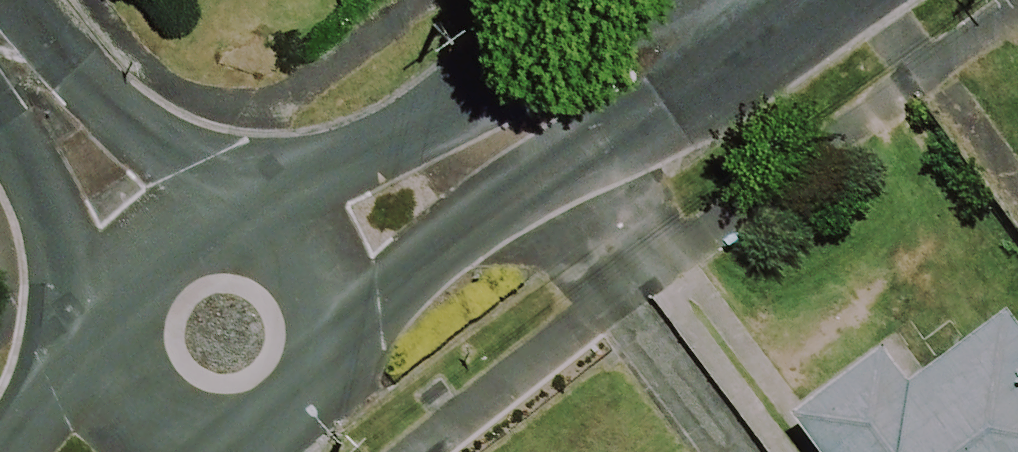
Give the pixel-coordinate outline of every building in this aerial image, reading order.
[(1007,307),(910,379),(884,345),(794,413),(823,451),(1017,451),(1017,321),(1007,307)]
